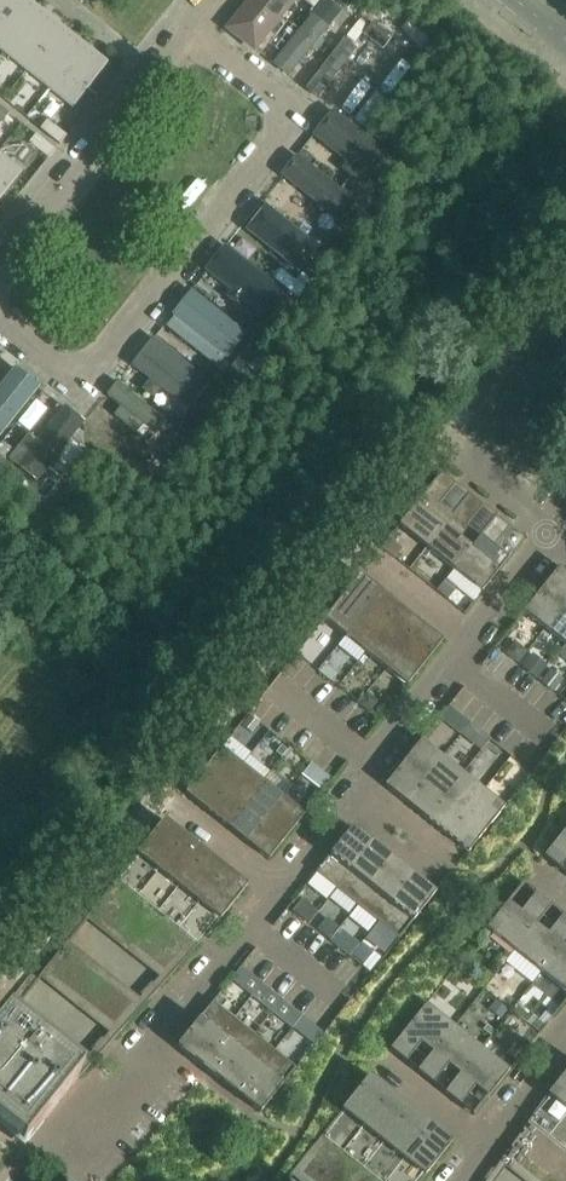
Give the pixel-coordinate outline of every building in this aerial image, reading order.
[(24,0),(10,0),(0,12),(0,50),(4,53),(38,11),(24,0)] [(10,0),(0,0),(0,12),(10,0)] [(256,51),(294,0),(257,0),(232,32),(256,51)] [(348,10),(351,6),(356,0),(336,0),(348,10)] [(61,29),(38,11),(4,53),(27,72),(61,29)] [(274,65),(291,78),(326,32),(310,19),(274,65)] [(392,39),(373,24),(364,35),(383,50),(392,39)] [(83,47),(61,29),(27,72),(50,90),(83,47)] [(342,102),(355,85),(342,75),(363,47),(349,35),(305,89),(321,102),(330,91),(342,102)] [(107,66),(83,47),(50,90),(73,109),(107,66)] [(387,154),(334,112),(310,142),(364,182),(387,154)] [(40,130),(50,138),(57,129),(47,122),(40,130)] [(66,137),(57,129),(50,138),(60,145),(66,137)] [(29,144),(39,152),(45,143),(36,136),(29,144)] [(45,143),(39,152),(49,159),(55,151),(45,143)] [(22,173),(0,155),(0,201),(22,173)] [(296,159),(278,181),(336,226),(352,203),(296,159)] [(380,180),(392,189),(407,170),(395,161),(380,180)] [(260,204),(244,224),(294,263),(310,243),(260,204)] [(369,217),(358,208),(343,227),(354,236),(369,217)] [(225,248),(202,277),(249,313),(271,285),(225,248)] [(333,262),(322,253),(307,272),(318,281),(333,262)] [(283,326),(298,306),(287,297),(271,316),(283,326)] [(153,338),(197,373),(212,353),(170,318),(153,338)] [(197,373),(153,338),(135,362),(166,390),(156,405),(178,423),(192,403),(180,394),(197,373)] [(236,361),(247,370),(263,349),(252,340),(236,361)] [(40,391),(19,374),(0,399),(0,441),(40,391)] [(166,421),(118,383),(99,406),(149,443),(166,421)] [(211,415),(226,396),(215,387),(200,406),(211,415)] [(39,481),(83,426),(68,414),(24,470),(39,481)] [(176,460),(191,441),(179,432),(164,451),(176,460)] [(25,499),(34,488),(15,472),(6,484),(25,499)] [(442,473),(399,527),(426,549),(453,515),(440,505),(456,485),(442,473)] [(469,495),(453,515),(426,549),(453,570),(480,537),(467,527),(483,506),(469,495)] [(496,517),(480,537),(453,570),(482,593),(509,560),(494,548),(510,528),(496,517)] [(560,568),(524,613),(545,630),(565,603),(565,572),(560,568)] [(369,582),(360,575),(324,621),(345,637),(379,594),(367,585),(369,582)] [(444,583),(437,592),(446,599),(453,590),(444,583)] [(381,592),(379,594),(345,637),(365,653),(399,611),(387,601),(389,599),(381,592)] [(545,630),(565,646),(565,644),(565,603),(545,630)] [(401,608),(399,611),(365,653),(385,670),(420,627),(408,618),(410,615),(401,608)] [(422,624),(420,627),(385,670),(407,687),(441,644),(443,642),(422,624)] [(250,718),(243,727),(252,733),(259,725),(250,718)] [(421,742),(387,785),(385,787),(398,798),(407,804),(409,802),(443,759),(421,742)] [(221,749),(187,792),(185,795),(207,812),(209,809),(243,767),(221,749)] [(443,759),(409,802),(421,811),(419,814),(427,821),(429,818),(463,775),(443,759)] [(243,767),(209,809),(221,819),(219,821),(227,828),(229,826),(263,783),(243,767)] [(463,775),(429,818),(441,827),(439,830),(448,837),(450,834),(484,791),(463,775)] [(263,783),(229,826),(241,835),(239,838),(248,845),(250,842),(284,799),(263,783)] [(484,791),(450,834),(461,844),(459,846),(468,854),(505,808),(484,791)] [(284,799),(250,842),(262,851),(259,854),(268,861),(305,816),(284,799)] [(36,817),(29,812),(23,820),(30,825),(36,817)] [(164,822),(151,838),(139,852),(160,869),(172,854),(185,838),(164,822)] [(361,836),(352,829),(316,874),(336,891),(371,848),(359,839),(361,836)] [(544,858),(557,869),(565,860),(565,830),(544,858)] [(185,838),(172,854),(160,869),(181,885),(192,871),(205,855),(185,838)] [(373,845),(371,848),(336,891),(357,907),(391,864),(379,855),(381,852),(373,845)] [(205,855),(192,871),(181,885),(202,902),(226,872),(205,855)] [(393,862),(391,864),(357,907),(377,923),(411,880),(400,871),(402,868),(393,862)] [(247,888),(226,872),(202,902),(223,919),(247,888)] [(411,880),(377,923),(399,941),(435,895),(422,885),(413,878),(411,880)] [(521,914),(508,903),(486,930),(515,953),(537,926),(552,908),(538,897),(521,914)] [(307,904),(298,916),(309,924),(318,912),(307,904)] [(537,926),(515,953),(543,975),(564,948),(565,945),(565,919),(565,918),(548,935),(537,926)] [(326,919),(317,931),(328,940),(337,928),(326,919)] [(347,936),(338,948),(348,955),(357,944),(347,936)] [(361,943),(350,957),(370,973),(381,959),(361,943)] [(564,948),(543,975),(565,993),(565,950),(564,948)] [(241,968),(231,980),(239,987),(249,975),(241,968)] [(262,986),(253,998),(261,1004),(271,992),(262,986)] [(213,1003),(179,1046),(177,1048),(199,1065),(201,1063),(235,1020),(213,1003)] [(426,1006),(390,1051),(404,1062),(421,1045),(432,1054),(453,1027),(426,1006)] [(294,1011),(284,1023),(292,1029),(302,1017),(294,1011)] [(235,1020),(201,1063),(212,1072),(210,1075),(219,1082),(221,1079),(255,1036),(235,1020)] [(3,1023),(0,1027),(0,1129),(24,1148),(46,1121),(77,1082),(55,1057),(51,1062),(28,1043),(32,1038),(12,1023),(3,1023)] [(432,1054),(417,1073),(431,1084),(448,1067),(460,1076),(481,1049),(453,1027),(432,1054)] [(255,1036),(221,1079),(233,1089),(231,1091),(240,1098),(242,1096),(276,1053),(255,1036)] [(460,1076),(445,1094),(458,1105),(475,1088),(488,1099),(510,1072),(481,1049),(460,1076)] [(276,1053),(242,1096),(253,1105),(251,1107),(260,1115),(296,1069),(276,1053)] [(561,1079),(550,1093),(565,1106),(565,1073),(561,1079)] [(368,1078),(356,1094),(344,1109),(365,1125),(376,1111),(389,1095),(368,1078)] [(389,1095),(376,1111),(365,1125),(386,1142),(410,1111),(389,1095)] [(431,1128),(410,1111),(386,1142),(407,1158),(418,1144),(431,1128)] [(431,1128),(418,1144),(407,1158),(427,1175),(452,1144),(431,1128)]
